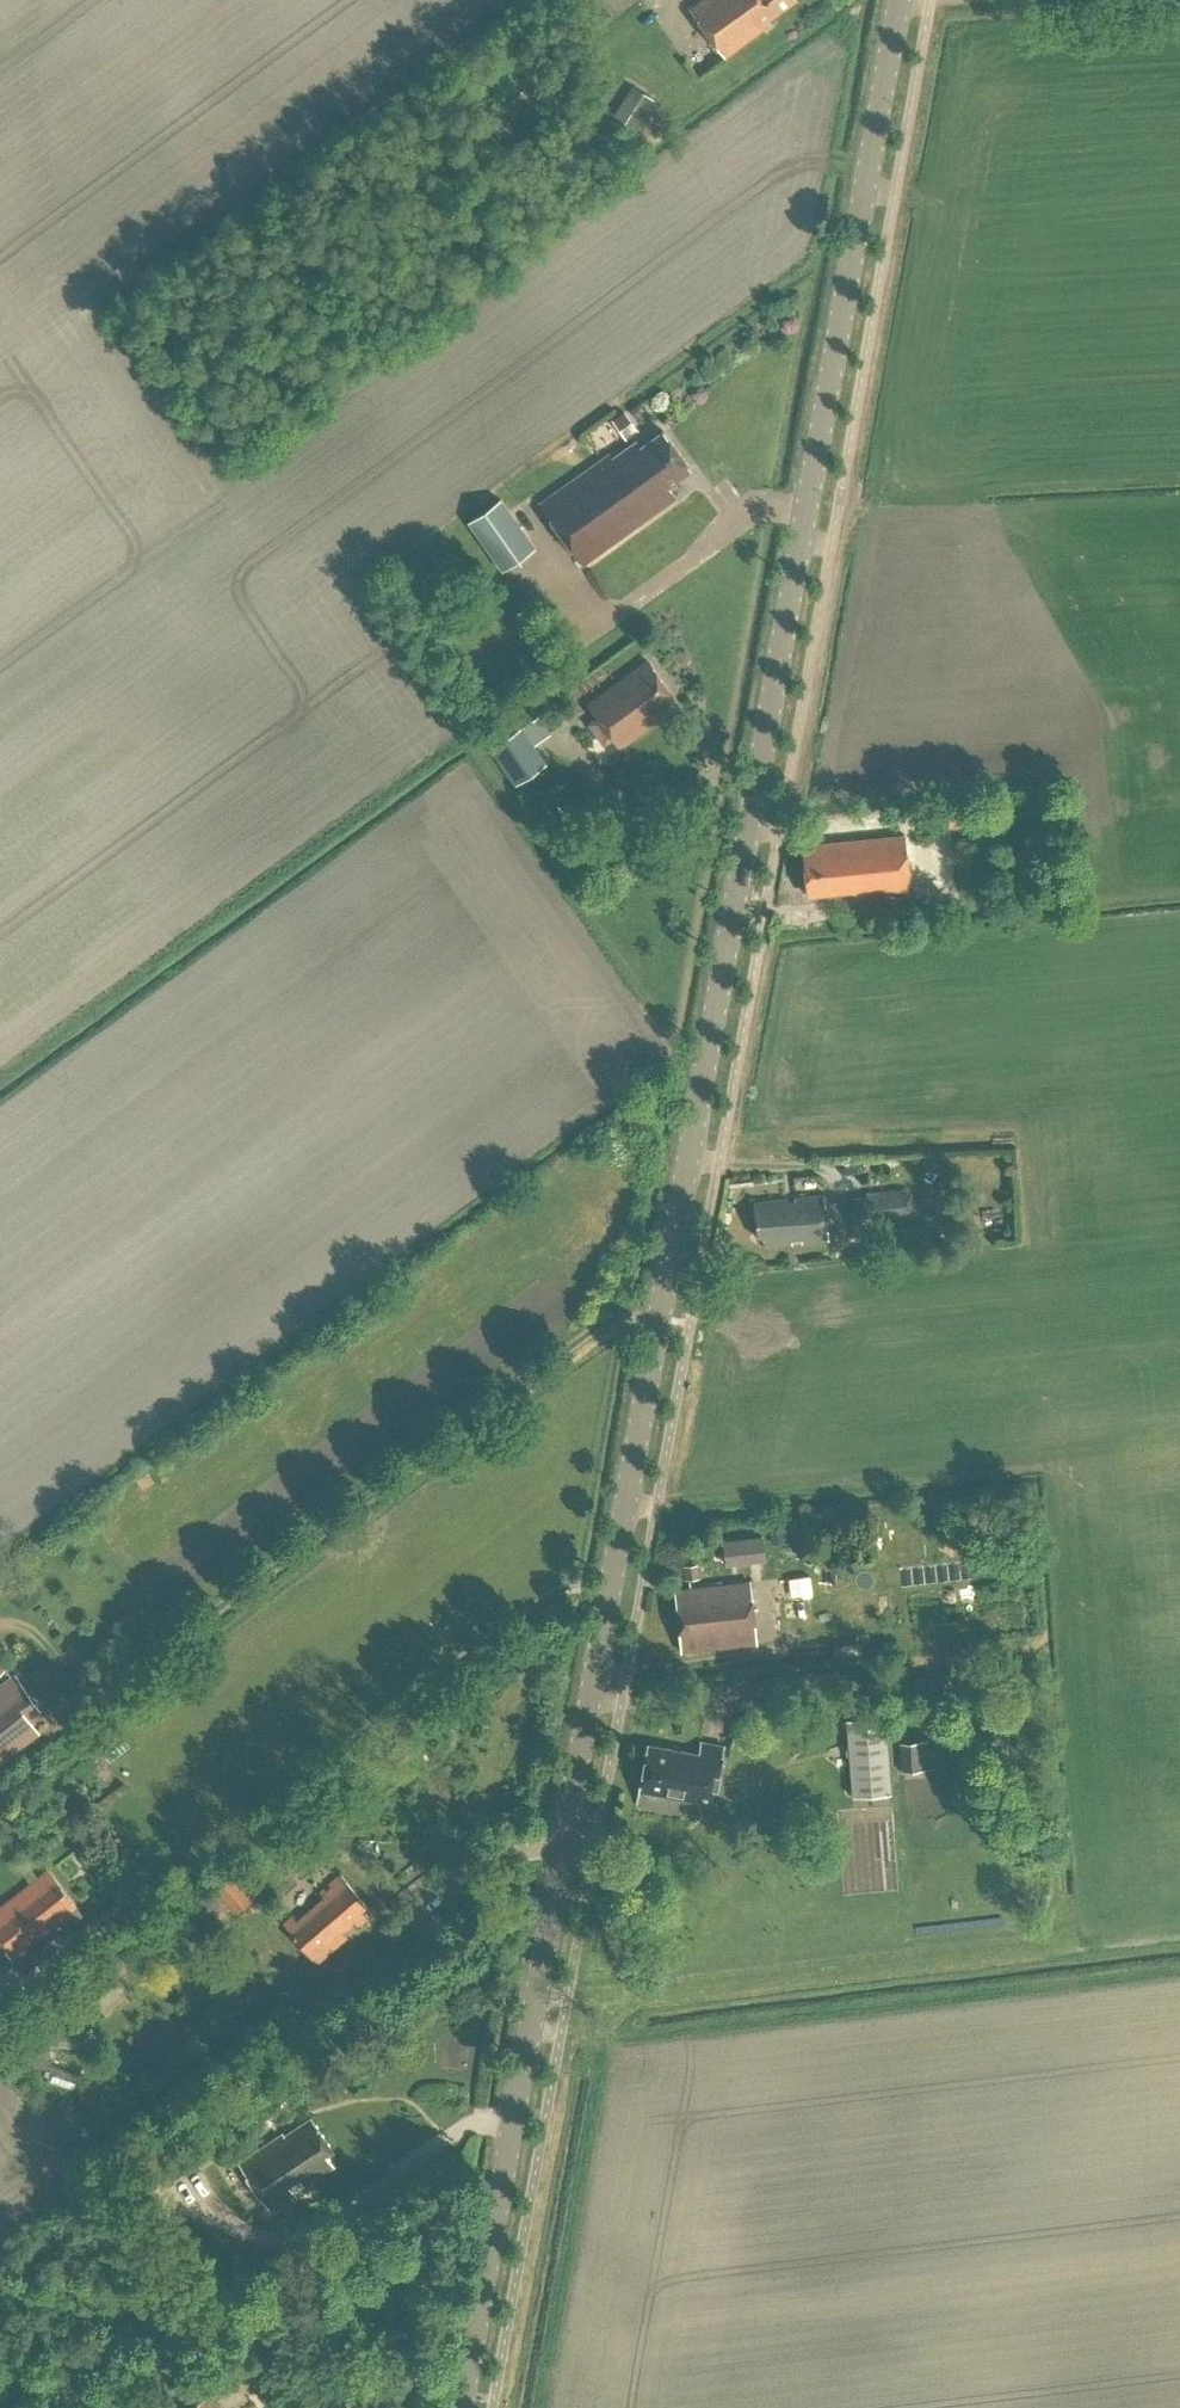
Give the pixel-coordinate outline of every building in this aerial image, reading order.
[(689,7),(724,55),(771,24),(768,20),(795,0),(699,0),(689,7)] [(653,100),(633,87),(615,115),(636,128),(653,100)] [(625,438),(638,430),(624,411),(612,419),(625,438)] [(540,500),(583,561),(676,495),(668,483),(690,468),(663,429),(642,443),(637,439),(619,451),(616,447),(540,500)] [(500,498),(468,520),(503,570),(535,548),(500,498)] [(649,657),(587,702),(619,747),(674,706),(669,696),(678,690),(649,657)] [(490,749),(516,786),(548,763),(522,727),(490,749)] [(853,897),(909,892),(904,836),(812,846),(813,852),(803,853),(807,896),(853,892),(853,897)] [(849,1199),(849,1219),(889,1216),(887,1196),(849,1199)] [(760,1248),(824,1243),(820,1200),(750,1206),(753,1238),(759,1237),(760,1248)] [(772,1542),(788,1541),(787,1529),(731,1532),(734,1562),(773,1559),(772,1542)] [(682,1567),(684,1581),(699,1579),(697,1565),(682,1567)] [(750,1582),(675,1590),(682,1652),(757,1644),(750,1582)] [(954,1588),(938,1590),(939,1603),(955,1601),(954,1588)] [(39,1733),(29,1720),(41,1711),(14,1676),(0,1687),(0,1763),(39,1733)] [(847,1720),(852,1798),(890,1795),(885,1717),(847,1720)] [(927,1740),(899,1742),(900,1770),(937,1768),(936,1753),(928,1754),(927,1740)] [(714,1806),(724,1760),(726,1748),(702,1744),(699,1755),(648,1745),(639,1791),(668,1796),(669,1790),(692,1795),(691,1801),(714,1806)] [(209,1881),(188,1899),(206,1920),(227,1902),(237,1914),(257,1896),(229,1863),(209,1881)] [(12,1957),(47,1935),(44,1931),(75,1906),(47,1872),(0,1910),(0,1943),(12,1957)] [(342,1878),(284,1927),(315,1964),(347,1937),(342,1931),(353,1922),(358,1927),(368,1918),(362,1910),(366,1907),(342,1878)] [(283,2120),(294,2113),(285,2099),(274,2107),(283,2120)] [(282,2135),(239,2164),(270,2211),(334,2166),(326,2156),(333,2150),(310,2119),(286,2137),(282,2135)] [(214,2395),(193,2407),(222,2407),(214,2395)]
